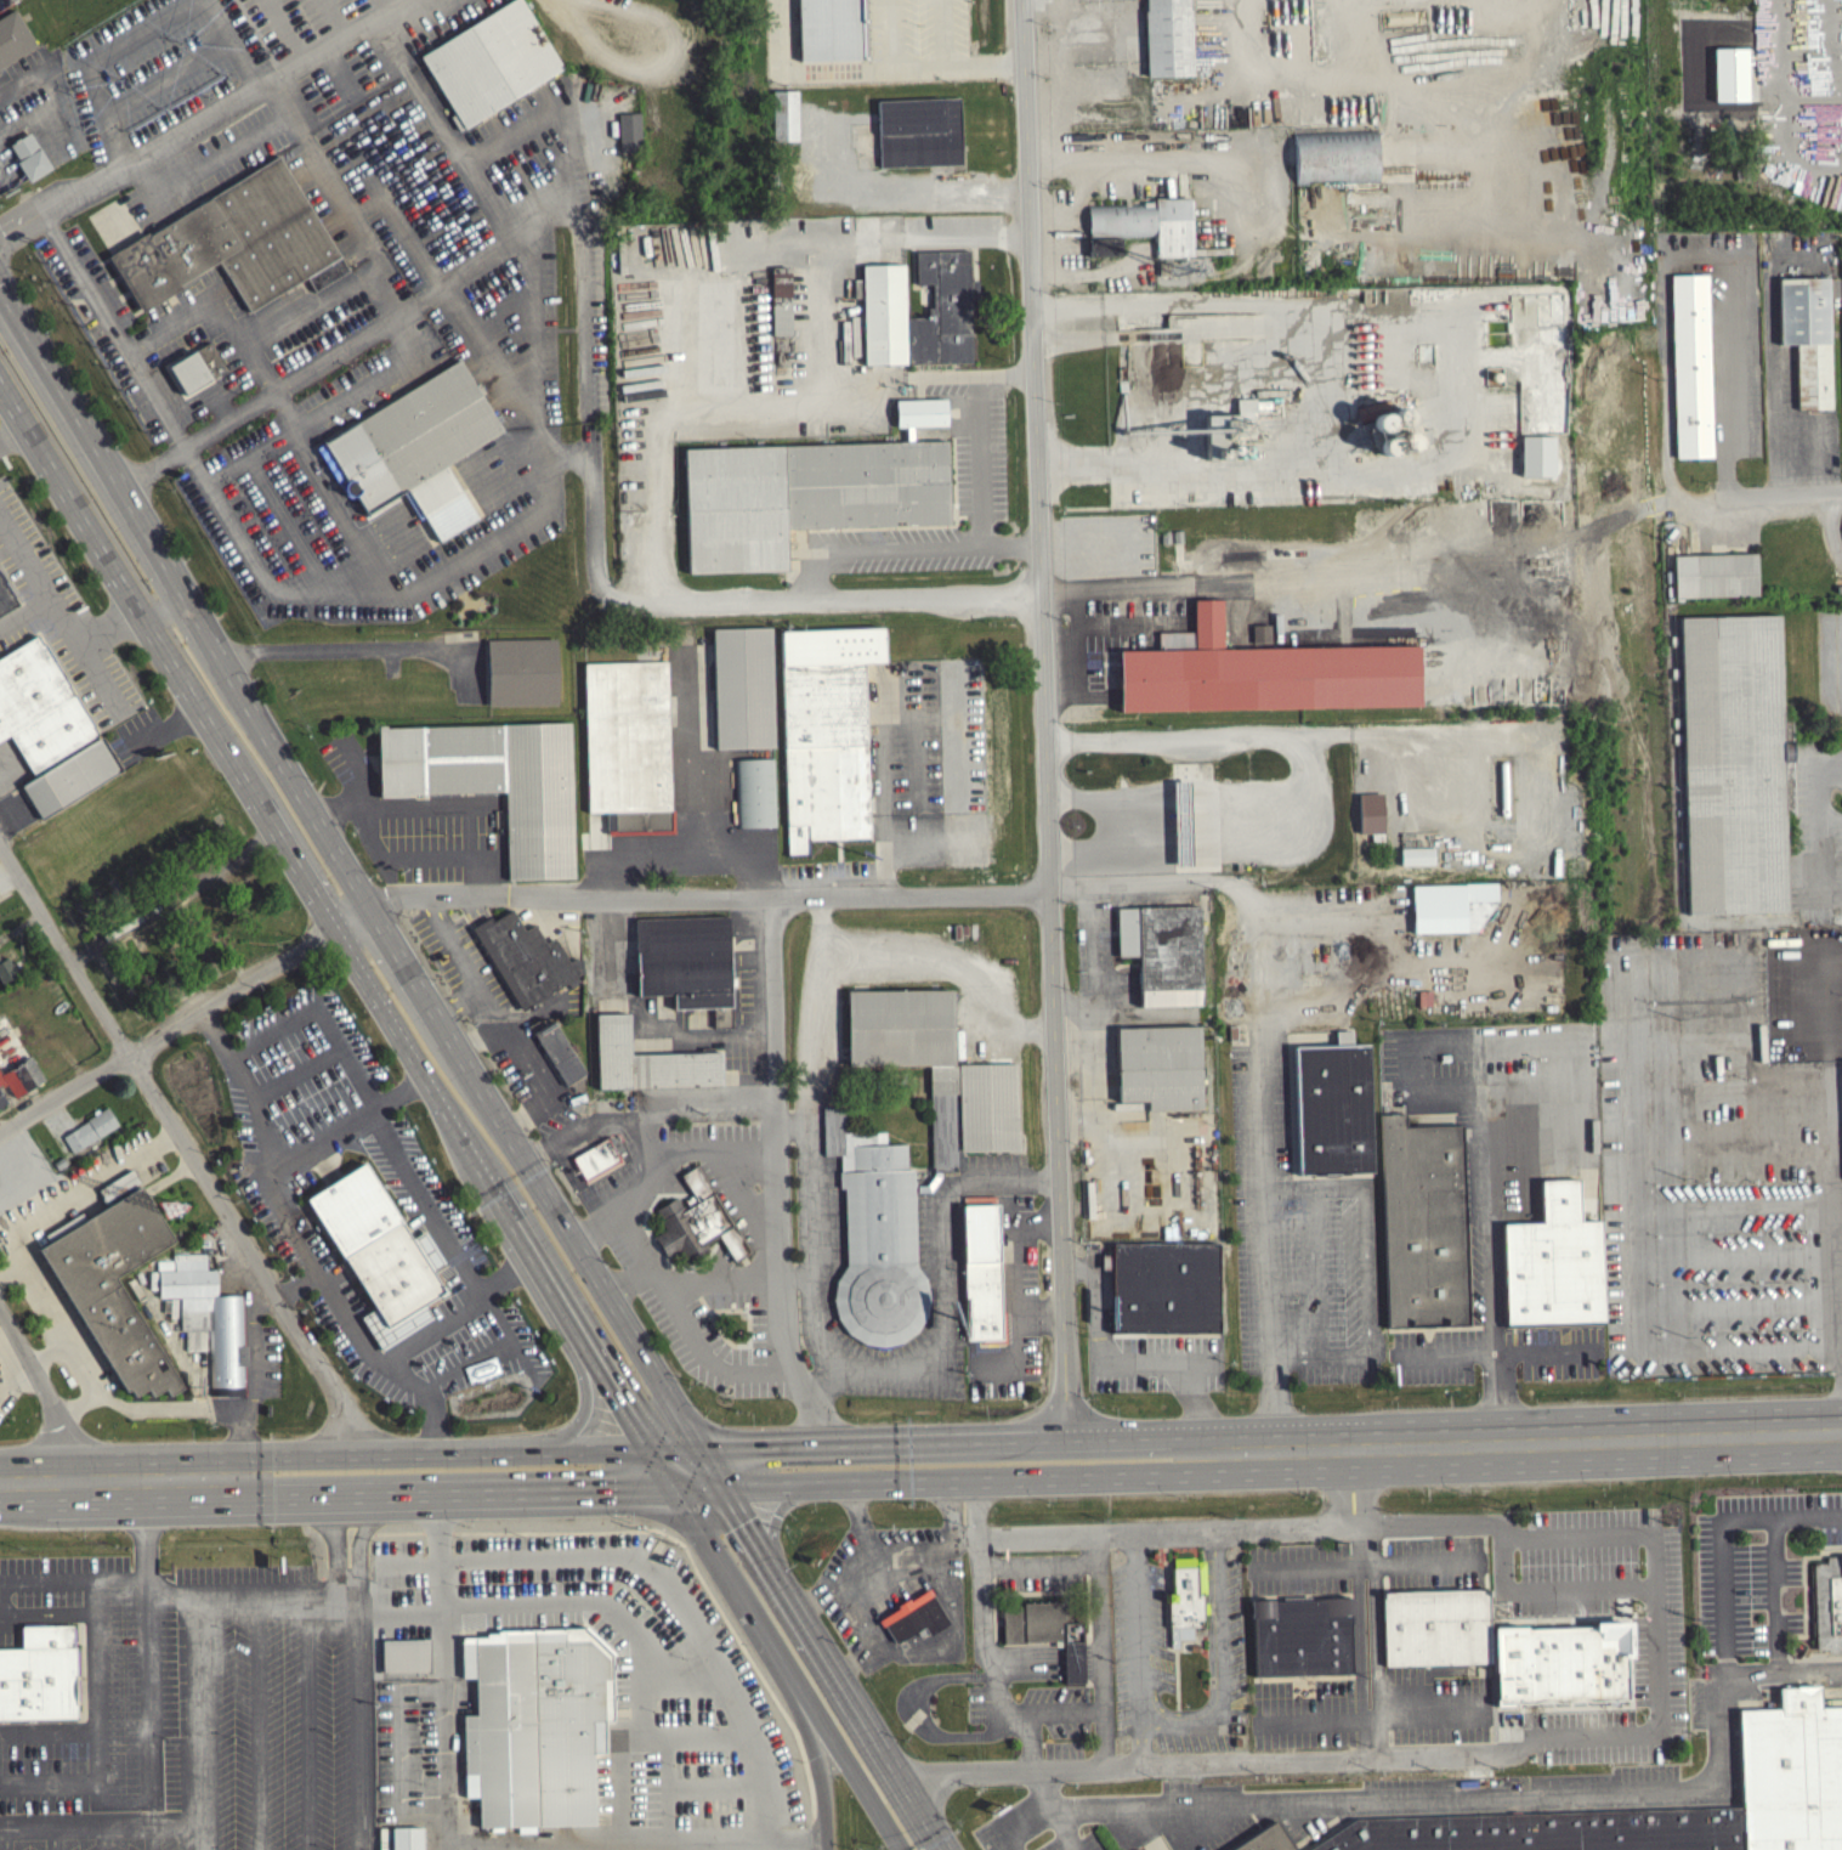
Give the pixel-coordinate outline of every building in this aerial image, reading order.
[(457,113),(450,115),(460,129),(465,126),(563,66),(523,0),(510,0),(419,55),(457,113)] [(800,60),(862,58),(861,0),(798,0),(800,60)] [(1188,0),(1143,0),(1145,82),(1191,81),(1188,0)] [(38,44),(15,9),(0,17),(0,67),(38,44)] [(797,146),(796,95),(771,96),(772,146),(797,146)] [(878,98),(882,166),(964,163),(960,96),(878,98)] [(618,155),(640,154),(638,117),(617,118),(618,155)] [(10,145),(19,159),(17,162),(29,181),(52,166),(30,131),(10,145)] [(1294,138),(1295,187),(1342,186),(1342,189),(1377,187),(1375,135),(1294,138)] [(109,256),(142,309),(198,278),(198,273),(219,260),(250,311),(307,276),(314,290),(350,270),(345,264),(279,154),(109,256)] [(1087,208),(1087,242),(1154,240),(1154,262),(1191,262),(1190,206),(1087,208)] [(1120,261),(1120,243),(1087,244),(1088,262),(1120,261)] [(909,362),(908,316),(926,315),(929,306),(934,306),(933,283),(917,283),(916,250),(969,249),(970,277),(977,277),(979,298),(971,298),(973,361),(909,362)] [(862,264),(865,363),(907,363),(905,264),(862,264)] [(790,340),(789,272),(770,272),(771,340),(790,340)] [(1670,273),(1677,457),(1713,457),(1707,272),(1670,273)] [(1779,277),(1780,344),(1797,343),(1798,411),(1831,408),(1829,276),(1779,277)] [(169,366),(186,394),(226,368),(210,340),(169,366)] [(316,447),(345,493),(348,494),(353,496),(356,496),(367,514),(403,493),(419,516),(424,515),(440,541),(477,517),(446,465),(503,429),(482,394),(486,391),(480,381),(476,383),(460,357),(316,447)] [(946,397),(947,424),(896,425),(896,398),(919,398),(946,397)] [(1253,403),(1235,404),(1236,429),(1249,429),(1248,417),(1254,417),(1253,403)] [(1406,413),(1369,419),(1372,437),(1409,432),(1406,413)] [(688,573),(685,447),(948,439),(950,522),(787,527),(787,570),(688,573)] [(1674,555),(1676,598),(1761,594),(1759,553),(1674,555)] [(19,604),(0,615),(0,571),(19,604)] [(1118,649),(1121,709),(1419,705),(1418,644),(1224,647),(1223,598),(1194,599),(1194,630),(1157,630),(1157,649),(1118,649)] [(1679,617),(1688,912),(1787,911),(1781,613),(1679,617)] [(1252,623),(1252,641),(1271,641),(1271,623),(1252,623)] [(780,629),(788,855),(810,854),(809,838),(871,837),(863,663),(884,662),(884,626),(780,629)] [(10,734),(33,773),(96,734),(38,634),(0,657),(0,740),(10,734)] [(708,637),(767,634),(771,756),(712,757),(708,637)] [(486,638),(489,703),(557,702),(556,637),(486,638)] [(584,819),(580,671),(663,669),(667,817),(670,817),(671,841),(605,843),(605,819),(584,819)] [(378,724),(380,796),(505,791),(508,877),(574,876),(571,720),(386,726),(386,724),(378,724)] [(21,783),(44,819),(124,769),(103,734),(21,783)] [(1781,766),(1791,766),(1791,743),(1782,743),(1781,766)] [(771,765),(773,833),(735,835),(732,766),(771,765)] [(1382,838),(1381,798),(1356,799),(1358,839),(1382,838)] [(1399,870),(1432,870),(1432,853),(1399,853),(1399,870)] [(1410,890),(1411,939),(1490,937),(1489,889),(1410,890)] [(1116,905),(1117,956),(1138,956),(1140,1006),(1205,1005),(1202,904),(1116,905)] [(470,926),(517,1003),(521,1009),(584,972),(583,969),(582,958),(569,960),(557,940),(548,945),(534,923),(526,928),(511,907),(494,920),(491,915),(470,926)] [(635,917),(637,994),(674,992),(674,1007),(732,1006),(729,915),(635,917)] [(1,988),(15,980),(5,963),(0,966),(0,987),(1,988)] [(848,990),(849,1064),(929,1064),(934,1171),(957,1170),(954,1092),(958,1092),(960,1150),(1020,1149),(1015,1063),(954,1064),(952,989),(848,990)] [(595,1013),(597,1087),(721,1085),(720,1051),(631,1053),(629,1012),(595,1013)] [(532,1031),(567,1085),(586,1070),(574,1052),(579,1050),(574,1041),(569,1045),(552,1018),(532,1031)] [(6,1020),(0,1023),(0,1111),(43,1087),(6,1020)] [(1116,1026),(1118,1099),(1147,1099),(1147,1109),(1202,1108),(1200,1025),(1116,1026)] [(1293,1047),(1298,1172),(1373,1170),(1368,1045),(1293,1047)] [(822,1105),(823,1142),(824,1154),(840,1154),(841,1170),(840,1188),(844,1187),(846,1263),(837,1279),(833,1299),(838,1317),(849,1333),(865,1342),(883,1346),(902,1342),(917,1330),(926,1316),(930,1296),(925,1278),(917,1266),(913,1169),(907,1169),(906,1143),(886,1143),(885,1131),(846,1131),(844,1105),(822,1105)] [(1387,1324),(1381,1113),(1406,1111),(1406,1126),(1463,1125),(1468,1322),(1387,1324)] [(117,1130),(107,1113),(61,1141),(71,1159),(117,1130)] [(572,1156),(585,1178),(620,1159),(618,1154),(625,1149),(616,1136),(610,1135),(572,1156)] [(305,1198),(375,1306),(361,1317),(382,1351),(435,1317),(425,1302),(446,1290),(435,1273),(449,1265),(426,1228),(412,1238),(364,1161),(305,1198)] [(653,1235),(667,1256),(680,1249),(688,1262),(710,1248),(708,1243),(718,1237),(733,1261),(750,1250),(697,1164),(681,1173),(696,1198),(684,1206),(676,1195),(656,1209),(662,1218),(661,1220),(665,1228),(653,1235)] [(106,1211),(139,1190),(130,1175),(97,1195),(106,1211)] [(1502,1223),(1506,1326),(1605,1323),(1602,1218),(1581,1218),(1580,1177),(1541,1178),(1542,1221),(1502,1223)] [(39,1246),(126,1391),(131,1388),(136,1394),(148,1387),(153,1394),(166,1387),(171,1394),(183,1386),(115,1277),(175,1239),(141,1184),(39,1246)] [(967,1341),(960,1204),(997,1204),(1002,1311),(1005,1311),(1007,1343),(979,1345),(979,1340),(967,1341)] [(1111,1243),(1112,1330),(1219,1330),(1218,1241),(1111,1243)] [(243,1294),(245,1396),(212,1396),(211,1329),(180,1330),(178,1296),(158,1297),(158,1269),(217,1268),(217,1294),(243,1294)] [(1827,1556),(1841,1555),(1841,1651),(1824,1652),(1823,1648),(1815,1650),(1813,1562),(1825,1561),(1827,1556)] [(1170,1564),(1171,1598),(1166,1598),(1166,1634),(1169,1634),(1170,1647),(1191,1647),(1191,1632),(1203,1632),(1202,1564),(1170,1564)] [(877,1619),(897,1607),(896,1603),(907,1596),(909,1599),(929,1586),(950,1622),(929,1635),(923,1625),(895,1642),(884,1624),(882,1625),(877,1619)] [(1383,1672),(1489,1668),(1487,1595),(1380,1598),(1383,1672)] [(1254,1681),(1252,1600),(1351,1599),(1353,1679),(1254,1681)] [(1003,1642),(1025,1642),(1024,1640),(1062,1639),(1064,1682),(1086,1682),(1084,1640),(1082,1640),(1081,1622),(1062,1622),(1062,1600),(1002,1602),(1003,1642)] [(78,1716),(76,1646),(73,1646),(72,1624),(22,1624),(23,1647),(0,1647),(0,1719),(78,1716)] [(476,1639),(567,1637),(567,1631),(583,1630),(612,1659),(613,1679),(607,1679),(607,1721),(595,1720),(596,1824),(481,1826),(480,1787),(465,1787),(465,1714),(478,1714),(476,1639)] [(1627,1705),(1626,1631),(1492,1633),(1493,1708),(1627,1705)] [(427,1645),(380,1646),(380,1678),(428,1677),(427,1645)] [(1739,1849),(1841,1849),(1841,1704),(1817,1705),(1817,1685),(1778,1686),(1776,1707),(1738,1709),(1738,1806),(1739,1849)] [(1738,1806),(1739,1849),(1309,1849),(1355,1820),(1738,1806)] [(1275,1818),(1298,1849),(1229,1849),(1275,1818)] [(389,1849),(420,1849),(420,1833),(389,1833),(389,1849)]
